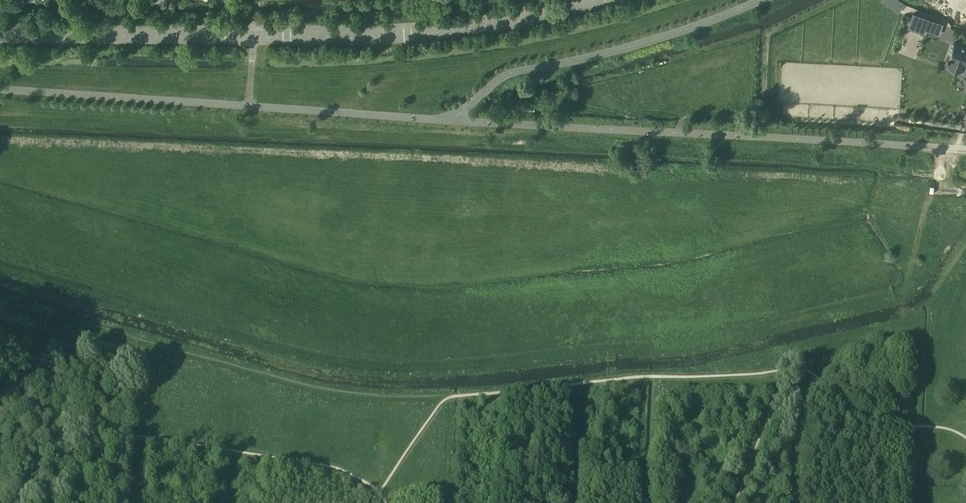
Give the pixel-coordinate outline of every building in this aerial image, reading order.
[(912,13),(909,22),(937,33),(941,23),(940,23),(912,13)] [(953,42),(948,58),(947,57),(946,60),(947,60),(946,65),(961,70),(963,63),(965,64),(965,47),(953,42)] [(629,106),(636,107),(639,96),(632,94),(629,106)]
